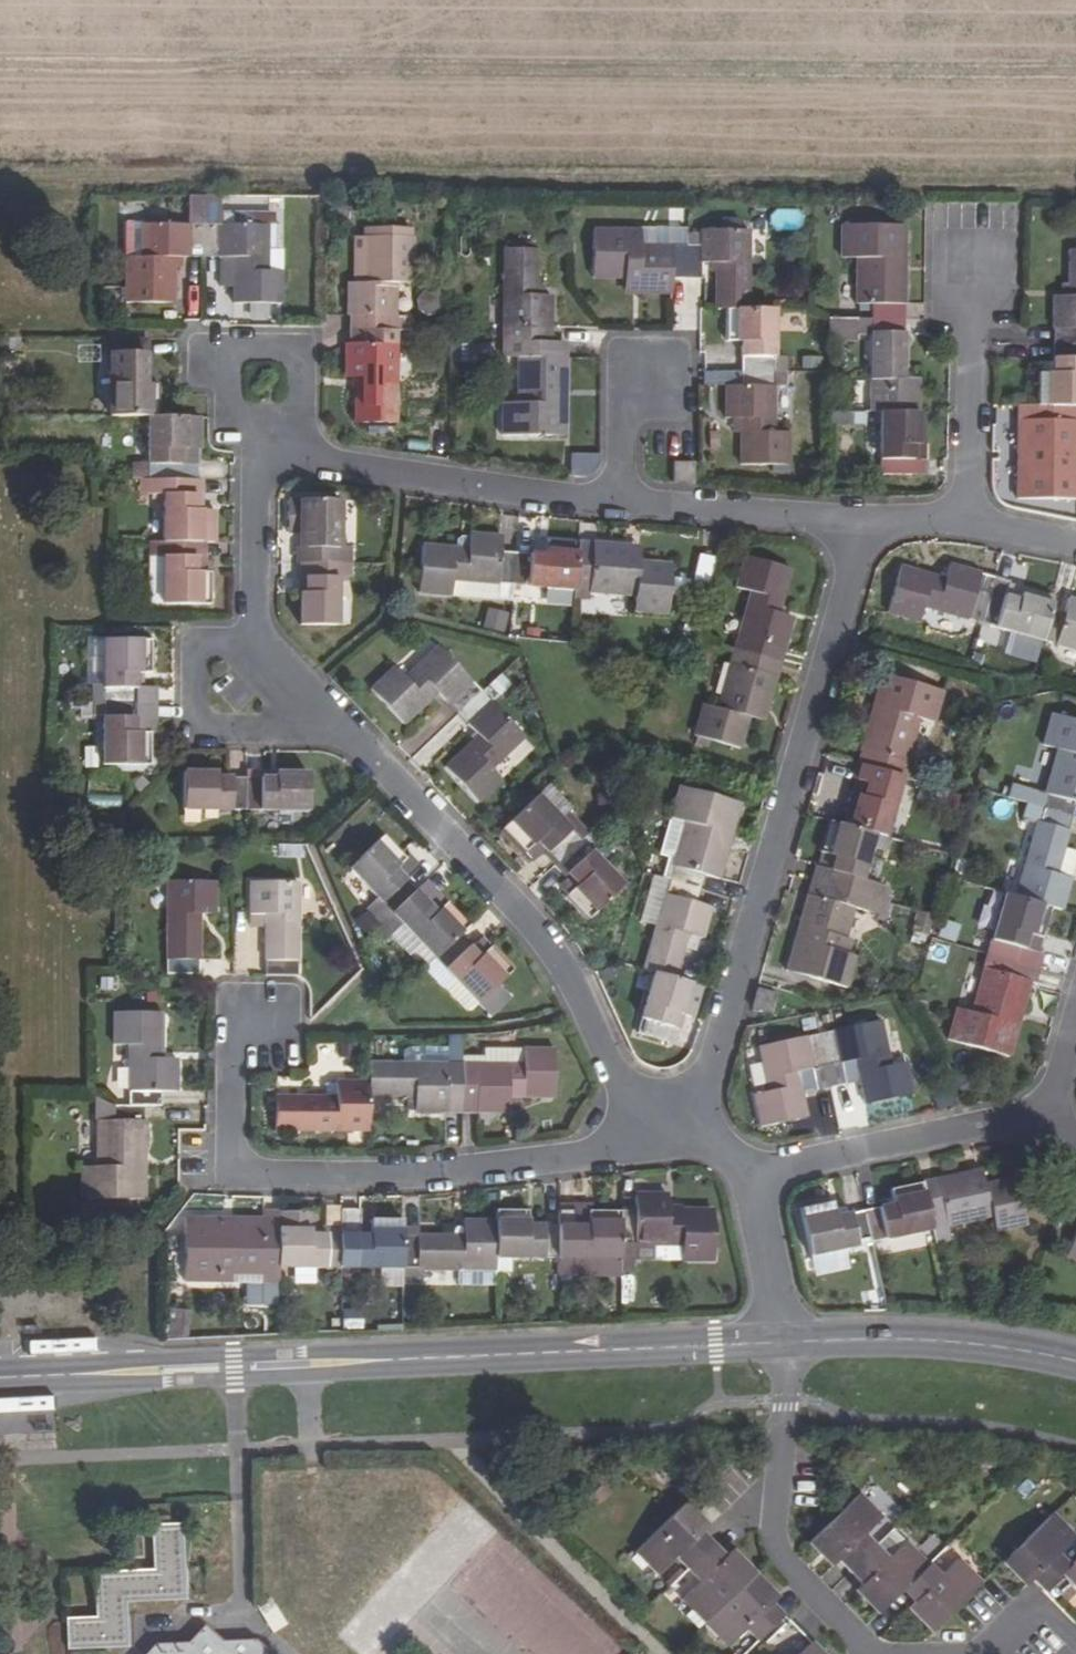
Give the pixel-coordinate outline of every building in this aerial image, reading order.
[(205,195),(189,195),(189,224),(143,224),(142,271),(126,271),(126,302),(175,303),(175,258),(204,259),(204,224),(205,195)] [(204,224),(204,259),(220,258),(220,288),(233,288),(233,304),(281,305),(282,272),(282,251),(277,247),(278,240),(280,240),(281,226),(278,223),(272,223),(272,226),(267,226),(220,225),(221,195),(205,195),(204,224)] [(143,224),(128,224),(126,271),(142,271),(143,224)] [(870,303),(869,318),(902,319),(902,271),(887,271),(888,257),(903,257),(903,226),(841,225),(841,257),(856,257),(856,304),(870,303)] [(636,278),(636,293),(671,295),(671,277),(685,279),(684,247),(625,245),(625,232),(591,230),(591,277),(636,278)] [(714,265),(712,309),(726,310),(748,310),(749,233),(700,231),(700,247),(684,247),(685,279),(699,279),(699,264),(714,265)] [(363,316),(363,331),(395,331),(395,270),(411,270),(411,238),(365,237),(364,282),(348,282),(348,316),(363,316)] [(1051,344),(1075,344),(1075,248),(1068,248),(1067,294),(1051,294),(1051,344)] [(534,250),(503,249),(501,343),(517,344),(549,344),(550,296),(534,296),(534,250)] [(741,342),(741,371),(773,371),(774,310),(748,310),(726,310),(726,342),(741,342)] [(826,318),(826,339),(842,339),(842,318),(826,318)] [(854,318),(842,318),(842,339),(854,339),(854,332),(854,318)] [(869,318),(854,318),(854,332),(869,333),(869,411),(879,412),(917,412),(917,378),(901,378),(902,319),(869,318)] [(363,379),(363,423),(395,425),(395,331),(363,331),(363,346),(347,346),(347,379),(355,379),(363,379)] [(143,340),(110,339),(109,417),(148,417),(157,418),(157,385),(143,385),(143,340)] [(501,403),(500,437),(547,437),(548,391),(563,391),(565,358),(549,358),(549,344),(517,344),(515,404),(501,403)] [(1035,406),(1063,406),(1075,406),(1075,344),(1051,344),(1051,363),(1051,373),(1036,372),(1035,406)] [(1051,373),(1051,363),(1040,362),(1040,372),(1051,373)] [(741,420),(740,465),(788,466),(789,433),(772,434),(773,371),(741,371),(741,387),(725,387),(725,420),(741,420)] [(363,379),(355,379),(355,424),(363,423),(363,379)] [(563,391),(548,391),(547,437),(562,438),(563,391)] [(1063,451),(1063,406),(1035,406),(1015,405),(1015,499),(1048,499),(1075,499),(1075,451),(1063,451)] [(1063,406),(1063,451),(1075,451),(1075,406),(1063,406)] [(921,474),(921,413),(917,412),(879,412),(879,475),(921,474)] [(199,450),(198,417),(157,418),(148,417),(147,464),(133,463),(133,480),(147,480),(162,480),(179,480),(194,480),(195,480),(196,464),(179,464),(179,451),(199,450)] [(571,453),(570,472),(598,474),(599,454),(571,453)] [(672,465),(673,484),(692,483),(692,465),(672,465)] [(162,480),(162,543),(196,544),(200,544),(200,509),(193,509),(194,480),(179,480),(162,480)] [(422,546),(418,594),(451,597),(452,581),(511,586),(513,553),(499,553),(501,538),(467,535),(466,550),(422,546)] [(513,553),(511,586),(574,591),(577,559),(578,543),(546,541),(544,556),(513,553)] [(161,605),(162,543),(149,543),(148,604),(161,605)] [(162,543),(161,605),(210,605),(210,573),(195,573),(196,544),(162,543)] [(577,559),(574,591),(635,596),(633,612),(666,615),(670,567),(625,563),(626,547),(593,545),(592,560),(577,559)] [(698,554),(693,580),(711,583),(716,557),(698,554)] [(752,641),(748,654),(780,663),(793,618),(778,614),(791,572),(744,558),(735,589),(750,594),(737,637),(752,641)] [(337,563),(305,563),(305,592),(299,591),(299,625),(337,626),(337,579),(353,579),(353,564),(337,563)] [(993,579),(947,564),(943,580),(901,567),(887,614),(918,623),(923,607),(980,624),(989,592),(993,579)] [(1008,583),(993,579),(989,592),(980,624),(1039,641),(1041,636),(1049,604),(1051,599),(1007,586),(1008,583)] [(1049,604),(1041,636),(1039,641),(1075,651),(1075,602),(1066,600),(1064,608),(1049,604)] [(486,608),(483,629),(506,632),(508,610),(486,608)] [(136,703),(156,703),(156,686),(136,686),(136,673),(150,673),(151,639),(103,639),(103,703),(136,703)] [(395,667),(371,690),(403,724),(438,694),(457,715),(482,691),(439,646),(405,678),(395,667)] [(704,704),(694,737),(740,750),(753,705),(767,710),(780,663),(748,654),(744,669),(731,665),(718,708),(704,704)] [(871,769),(901,778),(918,717),(933,722),(941,691),(882,674),(861,749),(864,750),(860,766),(871,769)] [(478,738),(445,768),(479,804),(503,781),(492,769),(525,737),(482,691),(457,715),(478,738)] [(103,703),(102,765),(149,766),(150,733),(136,732),(136,703),(103,703)] [(1038,808),(1072,817),(1075,801),(1075,721),(1050,713),(1042,744),(1055,748),(1038,808)] [(872,835),(884,837),(901,778),(871,769),(860,766),(856,781),(867,784),(863,797),(856,795),(852,794),(843,826),(872,835)] [(183,773),(182,810),(244,811),(245,778),(215,778),(215,773),(183,773)] [(245,778),(244,811),(314,811),(314,774),(273,774),(273,779),(245,778)] [(867,784),(856,781),(852,794),(856,795),(863,797),(867,784)] [(669,880),(701,890),(706,876),(719,879),(740,804),(693,790),(682,835),(668,831),(659,863),(673,866),(669,880)] [(537,794),(502,828),(525,851),(535,840),(555,863),(580,839),(537,794)] [(1038,808),(1013,897),(1049,908),(1060,911),(1069,878),(1055,874),(1072,817),(1038,808)] [(860,880),(872,835),(843,826),(827,822),(819,853),(833,857),(825,885),(856,894),(889,903),(892,888),(860,880)] [(384,835),(349,866),(392,913),(416,889),(396,867),(406,857),(384,835)] [(576,885),(566,896),(588,919),(623,884),(580,839),(555,863),(576,885)] [(669,880),(644,971),(653,973),(675,980),(688,937),(702,941),(711,910),(697,906),(701,890),(669,880)] [(168,881),(167,974),(200,974),(201,915),(231,915),(232,882),(168,881)] [(263,916),(263,976),(297,977),(297,883),(232,882),(231,915),(263,916)] [(885,917),(889,903),(856,894),(825,885),(822,898),(807,894),(798,927),(813,931),(800,976),(847,988),(856,956),(841,952),(853,908),(885,917)] [(392,913),(380,924),(390,934),(402,923),(436,957),(460,934),(471,924),(447,899),(436,910),(416,889),(392,913)] [(1002,895),(986,954),(1019,964),(1027,935),(1040,939),(1049,908),(1013,897),(1002,895)] [(460,934),(436,957),(478,1002),(513,969),(490,945),(480,956),(460,934)] [(955,1009),(946,1041),(1006,1058),(1015,1027),(999,1023),(1004,1008),(1019,1013),(1027,982),(1014,979),(1019,964),(986,954),(969,1014),(955,1009)] [(653,973),(636,1035),(666,1043),(674,1016),(680,1017),(689,983),(675,980),(653,973)] [(760,989),(754,1008),(773,1014),(779,995),(760,989)] [(130,1046),(129,1106),(145,1107),(161,1107),(161,1092),(176,1093),(176,1059),(162,1059),(162,1014),(113,1012),(113,1047),(130,1046)] [(822,1067),(827,1090),(843,1086),(842,1082),(839,1064),(853,1061),(857,1078),(863,1105),(909,1095),(903,1063),(887,1066),(877,1021),(816,1034),(822,1067)] [(816,1034),(755,1048),(765,1093),(752,1095),(759,1127),(803,1117),(798,1090),(812,1087),(814,1093),(827,1090),(822,1067),(816,1034)] [(115,1047),(117,1093),(127,1092),(125,1046),(115,1047)] [(522,1049),(484,1048),(484,1063),(522,1064),(522,1049)] [(484,1063),(462,1063),(461,1097),(461,1111),(476,1111),(509,1112),(509,1097),(555,1097),(555,1049),(522,1049),(522,1064),(484,1063)] [(839,1064),(842,1082),(857,1078),(853,1061),(839,1064)] [(368,1083),(368,1097),(414,1096),(414,1110),(461,1111),(461,1097),(462,1063),(369,1062),(368,1083)] [(275,1095),(275,1131),(368,1132),(368,1097),(368,1083),(334,1083),(334,1096),(275,1095)] [(129,1106),(112,1106),(112,1122),(99,1121),(99,1168),(83,1167),(83,1199),(144,1201),(145,1107),(129,1106)] [(986,1186),(983,1171),(969,1174),(971,1189),(986,1186)] [(925,1199),(932,1231),(991,1218),(995,1234),(1027,1228),(1017,1180),(971,1189),(969,1174),(936,1181),(939,1196),(925,1199)] [(936,1181),(922,1184),(925,1199),(939,1196),(936,1181)] [(864,1212),(871,1244),(932,1231),(925,1199),(922,1184),(890,1191),(893,1206),(864,1212)] [(713,1260),(713,1213),(668,1212),(668,1207),(668,1197),(635,1197),(635,1212),(621,1212),(621,1244),(621,1260),(634,1261),(634,1245),(680,1245),(680,1260),(713,1260)] [(801,1210),(811,1257),(871,1244),(864,1212),(835,1217),(832,1203),(801,1210)] [(278,1235),(278,1268),(340,1268),(340,1235),(310,1235),(311,1206),(278,1206),(278,1212),(278,1228),(278,1235)] [(318,1206),(311,1206),(310,1235),(340,1235),(340,1228),(317,1228),(318,1206)] [(340,1235),(340,1268),(402,1268),(402,1235),(402,1221),(369,1220),(369,1235),(359,1235),(360,1209),(340,1209),(340,1228),(340,1235)] [(495,1222),(494,1259),(557,1260),(557,1226),(528,1225),(528,1211),(495,1211),(495,1222)] [(621,1244),(621,1212),(557,1211),(557,1226),(557,1260),(557,1276),(575,1276),(575,1260),(621,1260),(621,1244)] [(278,1212),(261,1212),(261,1220),(183,1219),(182,1282),(277,1283),(278,1268),(278,1235),(278,1228),(278,1212)] [(402,1235),(402,1268),(495,1270),(494,1259),(495,1222),(461,1221),(461,1236),(402,1235)] [(1066,1256),(1075,1260),(1075,1232),(1066,1256)] [(680,1260),(680,1245),(634,1245),(634,1261),(680,1260)] [(621,1276),(621,1260),(575,1260),(575,1276),(621,1276)] [(634,1273),(634,1261),(621,1260),(621,1273),(634,1273)] [(403,1286),(403,1269),(382,1269),(381,1285),(403,1286)] [(920,1620),(933,1633),(981,1584),(962,1565),(943,1583),(927,1566),(906,1544),(886,1562),(875,1550),(863,1538),(881,1520),(856,1494),(833,1518),(809,1542),(820,1553),(826,1548),(851,1574),(872,1595),(867,1602),(880,1614),(902,1591),(925,1615),(920,1620)] [(743,1628),(757,1642),(783,1616),(758,1592),(763,1587),(751,1574),(740,1563),(734,1568),(712,1544),(701,1532),(689,1522),(695,1517),(682,1504),(634,1552),(657,1575),(675,1557),(687,1569),(699,1582),(680,1599),(703,1622),(726,1645),(743,1628)] [(1003,1562),(1015,1575),(1021,1570),(1033,1582),(1043,1592),(1055,1580),(1075,1602),(1075,1560),(1069,1567),(1057,1556),(1075,1539),(1052,1515),(1003,1562)] [(64,1617),(65,1649),(125,1646),(124,1602),(183,1600),(182,1524),(152,1524),(153,1569),(122,1570),(91,1570),(93,1616),(64,1617)] [(787,1620),(762,1645),(771,1653),(820,1653),(787,1620)] [(267,1651),(254,1640),(222,1642),(204,1627),(188,1644),(152,1644),(144,1653),(264,1653),(267,1651)]
